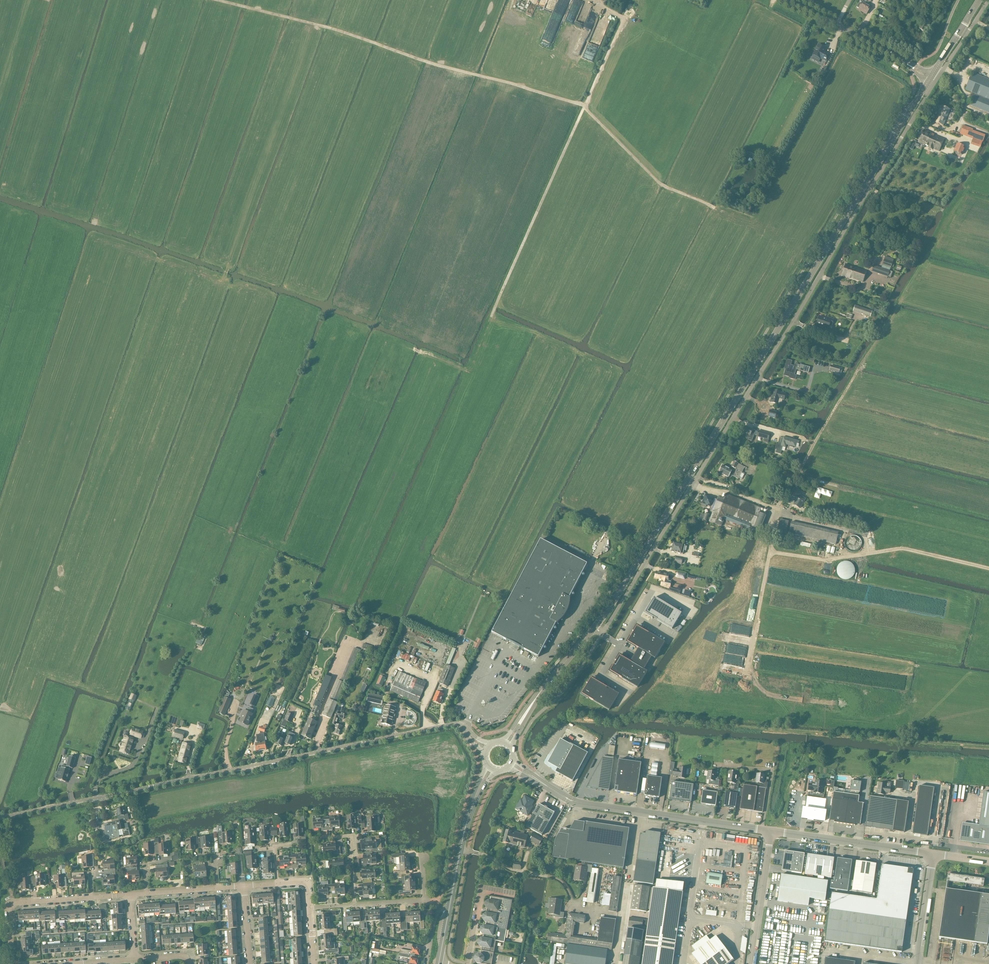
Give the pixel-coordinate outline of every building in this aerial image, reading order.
[(856,8),(859,9),(858,10),(866,14),(871,7),(867,4),(868,2),(869,2),(871,0),(861,0),(860,1),(860,2),(862,3),(861,4),(859,3),(856,8)] [(552,1),(549,7),(545,5),(543,9),(551,12),(556,2),(552,1)] [(934,15),(937,10),(927,4),(925,9),(928,10),(927,11),(934,15)] [(592,7),(581,37),(588,40),(599,9),(592,7)] [(924,32),(930,22),(925,19),(921,24),(918,22),(917,24),(920,26),(918,29),(924,32)] [(813,55),(811,59),(818,63),(820,59),(821,58),(827,61),(830,55),(824,52),(826,48),(819,45),(813,55)] [(972,99),(969,105),(988,113),(988,80),(972,73),(965,90),(972,93),(970,98),(972,99)] [(943,126),(945,120),(950,110),(942,106),(941,107),(940,106),(938,111),(939,112),(934,122),(943,126)] [(973,130),(963,126),(960,134),(970,138),(973,130)] [(923,144),(921,147),(924,148),(925,145),(928,147),(928,148),(932,150),(932,148),(939,151),(944,139),(931,134),(924,131),(918,142),(923,144)] [(962,155),(965,147),(957,144),(954,152),(962,155)] [(892,263),(884,260),(882,266),(891,269),(892,263)] [(863,282),(866,271),(845,264),(842,275),(863,282)] [(874,266),(872,271),(888,277),(890,271),(874,266)] [(870,316),(872,311),(855,305),(853,311),(870,316)] [(826,319),(820,316),(817,324),(823,326),(822,327),(828,329),(830,324),(832,325),(834,320),(827,317),(826,319)] [(786,368),(784,376),(790,377),(789,378),(795,380),(796,376),(794,375),(796,369),(799,370),(802,371),(805,372),(808,373),(810,368),(807,367),(800,365),(800,366),(795,364),(795,367),(790,365),(792,361),(787,360),(785,368),(786,368)] [(842,369),(831,366),(830,371),(841,374),(842,369)] [(784,400),(786,394),(781,393),(781,392),(774,390),(773,395),(772,394),(770,402),(778,404),(778,403),(780,403),(782,402),(782,400),(784,400)] [(745,426),(743,433),(747,435),(746,437),(746,439),(752,441),(756,431),(753,430),(745,426)] [(758,430),(757,437),(769,440),(770,433),(758,430)] [(778,443),(776,450),(780,451),(781,446),(786,447),(786,445),(790,446),(790,447),(793,447),(793,446),(795,447),(796,443),(799,443),(799,441),(796,440),(783,437),(783,438),(780,437),(778,443)] [(742,472),(745,467),(734,461),(731,467),(735,468),(734,470),(734,469),(733,471),(723,465),(719,473),(728,478),(730,475),(739,479),(742,472)] [(831,497),(833,492),(817,487),(814,497),(819,499),(821,494),(831,497)] [(800,508),(805,499),(799,495),(801,492),(795,488),(789,498),(795,502),(793,505),(800,508)] [(761,508),(726,494),(723,502),(717,500),(709,522),(721,526),(725,516),(754,528),(761,508)] [(712,507),(714,503),(712,502),(714,499),(705,495),(702,503),(703,503),(702,505),(703,507),(704,507),(706,507),(707,505),(711,507),(711,506),(712,507)] [(787,533),(787,532),(786,532),(788,523),(780,521),(779,526),(779,527),(778,530),(778,531),(787,533)] [(836,544),(838,533),(792,522),(789,534),(836,544)] [(570,599),(569,598),(571,595),(573,596),(575,595),(574,593),(572,593),(581,575),(583,576),(585,576),(584,574),(582,573),(587,564),(565,553),(565,551),(564,551),(563,551),(541,540),(492,633),(506,640),(506,641),(524,650),(538,657),(543,648),(545,649),(546,649),(546,647),(544,646),(553,629),(555,630),(557,629),(556,628),(554,627),(556,623),(557,624),(559,622),(561,620),(563,618),(565,616),(566,614),(567,612),(568,609),(569,606),(570,604),(570,601),(570,599)] [(673,542),(671,552),(681,554),(683,554),(685,545),(683,545),(673,542)] [(845,560),(836,569),(838,572),(837,573),(846,581),(856,570),(845,560)] [(667,582),(669,575),(656,572),(655,578),(662,579),(662,581),(661,585),(670,587),(671,583),(667,582)] [(651,600),(643,613),(652,619),(653,618),(672,629),(681,614),(654,597),(652,601),(651,600)] [(629,643),(638,648),(652,657),(655,658),(664,643),(638,627),(635,632),(634,631),(631,637),(632,638),(629,643)] [(729,632),(722,673),(740,675),(742,666),(739,666),(741,656),(746,657),(749,636),(729,632)] [(204,638),(200,637),(199,636),(196,643),(197,643),(201,645),(204,638)] [(354,648),(340,682),(338,681),(323,716),(331,719),(345,684),(347,685),(361,651),(354,648)] [(618,676),(637,688),(647,672),(644,670),(648,663),(652,657),(638,648),(635,654),(630,662),(627,660),(621,656),(618,661),(616,660),(613,666),(614,667),(611,672),(618,676)] [(393,655),(408,661),(410,655),(395,650),(393,655)] [(446,665),(439,683),(447,687),(455,668),(446,665)] [(426,683),(399,671),(391,691),(418,702),(426,683)] [(333,678),(328,676),(326,675),(313,706),(315,706),(312,714),(317,716),(318,713),(320,708),(333,678)] [(385,678),(380,676),(377,684),(382,686),(385,678)] [(584,690),(583,690),(580,694),(588,699),(588,698),(609,710),(619,695),(603,685),(602,686),(590,680),(588,683),(584,690)] [(443,701),(441,700),(443,694),(441,693),(443,690),(439,688),(438,692),(437,692),(433,701),(441,704),(443,701)] [(255,707),(259,696),(254,694),(250,705),(255,707)] [(382,705),(383,697),(369,694),(368,702),(382,705)] [(224,716),(231,700),(224,697),(218,713),(224,716)] [(130,710),(134,701),(129,699),(125,708),(130,710)] [(333,733),(340,735),(343,726),(336,724),(338,717),(344,719),(345,714),(341,712),(342,707),(337,706),(336,711),(335,714),(332,724),(335,725),(333,733)] [(382,723),(391,726),(396,708),(386,706),(382,723)] [(240,722),(239,722),(247,726),(252,714),(251,714),(253,709),(249,707),(247,712),(245,711),(241,718),(240,718),(239,718),(238,719),(238,720),(239,721),(240,722)] [(294,715),(287,712),(284,720),(288,721),(290,722),(294,715)] [(308,720),(302,735),(310,739),(317,724),(308,720)] [(140,738),(143,732),(132,728),(129,738),(125,736),(123,743),(121,743),(120,743),(120,744),(119,746),(120,747),(121,747),(120,752),(128,754),(134,736),(140,738)] [(182,740),(185,732),(174,729),(172,737),(182,740)] [(287,736),(285,743),(285,744),(288,745),(288,744),(291,745),(293,738),(295,735),(292,734),(291,737),(287,736)] [(279,745),(281,746),(284,740),(278,737),(276,744),(276,745),(278,746),(279,745)] [(573,781),(588,753),(561,739),(548,756),(544,763),(556,772),(573,781)] [(186,765),(192,745),(183,743),(179,756),(177,762),(186,765)] [(68,774),(69,770),(69,768),(72,768),(75,758),(69,756),(66,766),(62,765),(61,768),(61,767),(61,768),(58,768),(55,778),(58,779),(57,780),(66,782),(67,777),(68,774)] [(603,756),(586,787),(609,791),(614,758),(603,756)] [(619,760),(614,791),(637,795),(641,763),(619,760)] [(673,770),(673,776),(678,776),(678,777),(685,778),(686,769),(679,768),(679,770),(673,770)] [(716,772),(708,771),(707,780),(709,780),(708,785),(718,786),(719,780),(715,779),(716,772)] [(731,786),(734,787),(738,787),(739,780),(736,779),(737,772),(729,771),(729,772),(728,772),(728,775),(727,782),(732,783),(731,786)] [(757,787),(766,788),(767,788),(768,782),(764,782),(765,775),(757,774),(755,782),(758,783),(757,787)] [(647,776),(644,796),(659,798),(662,778),(647,776)] [(850,791),(850,794),(858,796),(859,792),(861,782),(859,782),(859,781),(858,780),(854,779),(853,780),(853,781),(851,781),(850,791)] [(904,781),(896,780),(895,788),(903,789),(904,781)] [(809,784),(808,790),(814,791),(814,793),(822,794),(823,782),(815,781),(815,785),(813,785),(813,784),(809,784)] [(691,802),(693,785),(671,782),(669,799),(691,802)] [(885,793),(889,793),(890,787),(885,787),(886,784),(878,783),(877,794),(884,795),(885,793)] [(762,812),(766,788),(757,787),(743,785),(740,809),(762,812)] [(919,786),(912,834),(927,836),(934,788),(919,786)] [(716,806),(717,792),(703,790),(701,804),(716,806)] [(737,794),(733,793),(725,792),(723,807),(735,809),(737,794)] [(844,794),(833,792),(829,820),(834,821),(834,823),(855,825),(855,824),(860,825),(863,803),(858,803),(859,796),(858,796),(850,794),(844,794)] [(988,845),(988,793),(983,792),(979,826),(963,823),(960,840),(988,845)] [(519,802),(515,809),(528,816),(531,810),(529,810),(534,801),(525,796),(521,803),(519,802)] [(865,827),(893,831),(904,833),(908,802),(869,796),(865,827)] [(823,821),(826,799),(823,799),(815,798),(806,797),(803,818),(806,818),(807,820),(808,819),(823,821)] [(542,835),(554,813),(547,809),(548,808),(547,807),(546,807),(544,806),(544,807),(539,804),(529,822),(526,827),(542,835)] [(111,839),(119,837),(117,830),(122,829),(123,837),(129,835),(128,828),(124,829),(123,820),(128,819),(127,814),(124,815),(123,807),(116,809),(118,821),(104,824),(106,838),(110,838),(111,839)] [(373,816),(373,818),(368,819),(369,831),(376,831),(376,823),(379,823),(380,821),(380,815),(378,814),(374,814),(373,816)] [(359,824),(362,824),(362,820),(362,816),(358,817),(355,817),(355,815),(347,816),(348,829),(356,828),(356,824),(359,824)] [(327,818),(328,831),(333,830),(332,827),(341,827),(340,817),(327,818)] [(322,831),(328,831),(327,818),(314,818),(315,828),(321,828),(322,831)] [(571,828),(570,830),(565,860),(623,868),(629,829),(584,822),(584,823),(575,821),(571,828)] [(274,828),(274,836),(277,835),(280,834),(280,837),(288,836),(287,824),(279,824),(279,828),(277,829),(276,828),(274,828)] [(302,824),(293,825),(294,837),(300,837),(303,837),(303,834),(302,824)] [(267,827),(259,827),(260,840),(268,840),(267,827)] [(570,830),(569,830),(562,829),(559,833),(555,840),(553,858),(565,860),(570,830)] [(253,830),(245,830),(245,840),(247,840),(247,844),(248,844),(248,847),(250,846),(255,846),(254,844),(253,830)] [(509,843),(512,831),(506,830),(503,842),(509,843)] [(528,836),(512,831),(509,843),(525,848),(528,836)] [(640,833),(636,860),(656,863),(661,833),(646,831),(645,834),(640,833)] [(231,843),(231,832),(222,833),(222,832),(219,832),(219,844),(231,843)] [(538,846),(542,839),(533,834),(529,841),(538,846)] [(198,848),(197,837),(194,837),(194,839),(186,840),(186,850),(195,850),(195,848),(198,848)] [(201,837),(197,837),(198,848),(201,848),(210,847),(209,837),(201,838),(201,837)] [(379,837),(376,837),(376,840),(362,841),(362,848),(367,848),(367,849),(376,848),(380,848),(381,847),(381,845),(381,843),(380,841),(380,840),(379,840),(379,837)] [(156,854),(155,843),(152,843),(152,844),(143,845),(144,855),(152,855),(152,854),(156,854)] [(158,843),(155,843),(156,854),(159,854),(159,855),(168,855),(167,844),(159,845),(158,843)] [(335,844),(323,844),(324,853),(336,852),(335,844)] [(782,871),(792,872),(794,852),(784,851),(782,871)] [(794,852),(792,872),(801,873),(804,854),(794,852)] [(400,864),(410,864),(409,857),(403,857),(403,854),(392,855),(392,858),(396,858),(397,864),(400,864)] [(804,874),(831,878),(834,858),(807,854),(804,874)] [(81,857),(82,868),(94,867),(93,855),(89,855),(90,857),(81,857)] [(292,856),(293,868),(298,868),(298,865),(306,865),(305,855),(292,856)] [(364,856),(364,859),(357,860),(358,867),(367,866),(366,864),(376,863),(376,855),(372,855),(367,855),(364,856)] [(125,869),(136,868),(136,865),(136,856),(125,857),(126,866),(125,866),(125,869)] [(229,867),(227,867),(227,873),(230,872),(231,872),(231,875),(243,874),(242,862),(242,856),(238,856),(239,862),(239,864),(230,864),(230,867),(229,867)] [(255,856),(247,857),(248,869),(256,868),(255,856)] [(287,869),(293,868),(292,856),(279,856),(280,866),(287,866),(287,869)] [(837,858),(834,878),(834,881),(831,881),(830,889),(847,891),(849,881),(852,860),(837,858)] [(272,873),(271,859),(264,859),(264,864),(263,864),(264,873),(272,873)] [(104,873),(115,872),(115,869),(114,869),(113,860),(103,861),(103,870),(104,870),(104,873)] [(329,860),(329,861),(326,861),(326,869),(344,868),(343,861),(338,861),(338,860),(329,860)] [(656,863),(636,860),(633,882),(653,885),(656,863)] [(876,864),(856,861),(852,891),(872,894),(876,864)] [(163,865),(155,866),(156,878),(166,877),(166,868),(167,868),(167,865),(167,862),(163,863),(163,865)] [(196,865),(193,865),(193,869),(195,869),(195,877),(206,876),(205,864),(202,865),(196,865)] [(393,875),(397,875),(397,874),(404,874),(404,871),(410,871),(410,864),(400,864),(400,871),(393,871),(393,875)] [(586,871),(591,872),(591,868),(592,868),(592,866),(582,864),(581,867),(575,866),(573,880),(585,881),(586,876),(585,876),(586,873),(586,871)] [(876,899),(829,893),(828,901),(830,901),(824,941),(901,952),(913,871),(912,869),(881,865),(876,899)] [(136,871),(136,868),(125,869),(126,872),(128,872),(128,881),(139,880),(138,871),(136,871)] [(364,883),(372,883),(372,878),(375,878),(375,870),(362,871),(362,879),(364,878),(364,883)] [(115,875),(115,872),(104,873),(104,876),(103,876),(103,885),(114,884),(113,876),(115,875)] [(708,872),(706,883),(721,886),(723,875),(708,872)] [(84,885),(83,873),(71,874),(72,877),(73,877),(74,885),(84,885)] [(405,884),(415,883),(415,876),(409,877),(408,874),(404,874),(397,874),(397,875),(398,878),(402,877),(403,884),(405,884)] [(809,898),(828,901),(829,893),(826,892),(828,881),(781,874),(777,901),(808,905),(809,898)] [(948,874),(947,881),(964,883),(962,891),(946,889),(940,926),(939,938),(975,943),(987,944),(988,929),(988,895),(965,892),(966,884),(983,886),(984,879),(948,874)] [(32,877),(33,885),(36,885),(36,886),(45,885),(44,875),(35,876),(35,877),(32,877)] [(62,876),(54,877),(54,887),(66,886),(66,878),(62,878),(62,876)] [(617,912),(622,877),(614,876),(609,911),(617,912)] [(30,886),(33,885),(32,877),(29,877),(29,879),(21,879),(20,878),(17,878),(18,887),(21,886),(21,890),(30,889),(30,886)] [(642,963),(672,963),(678,926),(683,892),(684,884),(656,880),(655,888),(653,887),(647,926),(642,963)] [(373,895),(372,883),(364,883),(365,888),(359,888),(359,896),(373,895)] [(416,890),(415,883),(405,884),(406,891),(399,891),(399,895),(410,894),(409,891),(416,890)] [(331,885),(332,898),(338,898),(338,895),(345,894),(344,884),(331,885)] [(327,898),(332,898),(331,885),(318,886),(319,896),(326,896),(327,898)] [(646,912),(650,887),(634,885),(631,910),(646,912)] [(267,894),(268,903),(270,903),(271,905),(273,904),(275,904),(275,901),(273,901),(273,894),(267,894)] [(512,900),(491,896),(490,900),(489,900),(486,902),(485,906),(487,909),(489,909),(488,913),(486,913),(483,915),(483,919),(485,922),(486,922),(486,926),(498,928),(507,930),(512,900)] [(563,918),(564,913),(560,912),(562,900),(549,898),(547,908),(549,908),(549,914),(553,914),(553,917),(563,918)] [(49,912),(50,921),(55,920),(55,923),(57,923),(57,919),(55,919),(54,911),(49,912)] [(363,918),(364,929),(367,929),(367,922),(374,921),(373,911),(366,912),(366,918),(363,918)] [(380,932),(384,931),(384,928),(383,920),(383,917),(380,917),(380,911),(373,911),(374,921),(380,921),(381,928),(380,929),(380,932)] [(320,923),(330,922),(329,916),(336,915),(336,912),(325,913),(325,916),(319,916),(320,923)] [(361,929),(364,929),(363,918),(360,918),(360,912),(353,913),(353,923),(360,922),(361,929)] [(413,913),(414,923),(420,922),(421,929),(424,929),(424,918),(420,918),(420,912),(413,913)] [(353,923),(353,913),(346,913),(346,919),(343,919),(344,930),(347,930),(347,926),(348,926),(350,924),(350,923),(353,923)] [(401,930),(404,930),(404,919),(400,919),(400,913),(393,914),(394,924),(400,923),(401,930)] [(407,923),(414,923),(413,913),(406,913),(406,919),(404,919),(404,930),(407,930),(407,923)] [(568,913),(565,935),(553,933),(551,941),(611,950),(616,919),(601,917),(598,939),(573,936),(575,922),(584,923),(585,915),(568,913)] [(384,928),(384,931),(387,931),(387,927),(391,927),(390,924),(394,924),(393,914),(386,914),(386,920),(383,920),(384,928)] [(628,925),(642,927),(643,920),(629,918),(628,925)] [(330,929),(330,922),(320,923),(320,930),(326,930),(327,933),(338,932),(337,929),(330,929)] [(484,925),(481,927),(480,931),(482,934),(484,934),(483,938),(496,941),(498,928),(486,926),(484,925)] [(623,963),(639,963),(643,931),(628,928),(623,963)] [(338,935),(338,932),(327,933),(327,936),(321,936),(321,943),(331,943),(331,936),(338,935)] [(20,946),(29,946),(29,942),(32,942),(31,936),(26,936),(21,937),(21,940),(20,940),(21,943),(20,943),(20,946)] [(728,952),(716,936),(710,941),(706,936),(692,946),(695,951),(692,954),(699,963),(729,963),(734,960),(731,957),(728,952)] [(482,947),(481,951),(494,953),(496,941),(483,938),(482,938),(479,940),(478,943),(480,946),(482,947)] [(198,950),(207,950),(206,945),(207,944),(207,942),(204,943),(204,945),(198,945),(198,950)] [(334,942),(331,943),(321,943),(322,950),(328,950),(328,953),(339,952),(339,949),(335,949),(334,942)] [(607,950),(568,944),(565,963),(605,963),(607,950)] [(29,949),(29,946),(20,946),(20,950),(21,950),(21,952),(24,952),(24,955),(33,955),(32,949),(29,949)] [(400,949),(399,953),(401,954),(406,955),(406,954),(414,956),(415,954),(420,955),(421,948),(413,947),(412,951),(400,949)] [(481,951),(480,955),(479,954),(476,957),(475,960),(477,963),(482,963),(492,963),(494,953),(481,951)] [(399,956),(408,958),(408,959),(407,963),(413,963),(418,963),(419,959),(413,958),(413,956),(414,956),(406,954),(406,955),(401,954),(399,953),(399,956)] [(793,963),(817,963),(818,956),(794,953),(793,963)]
